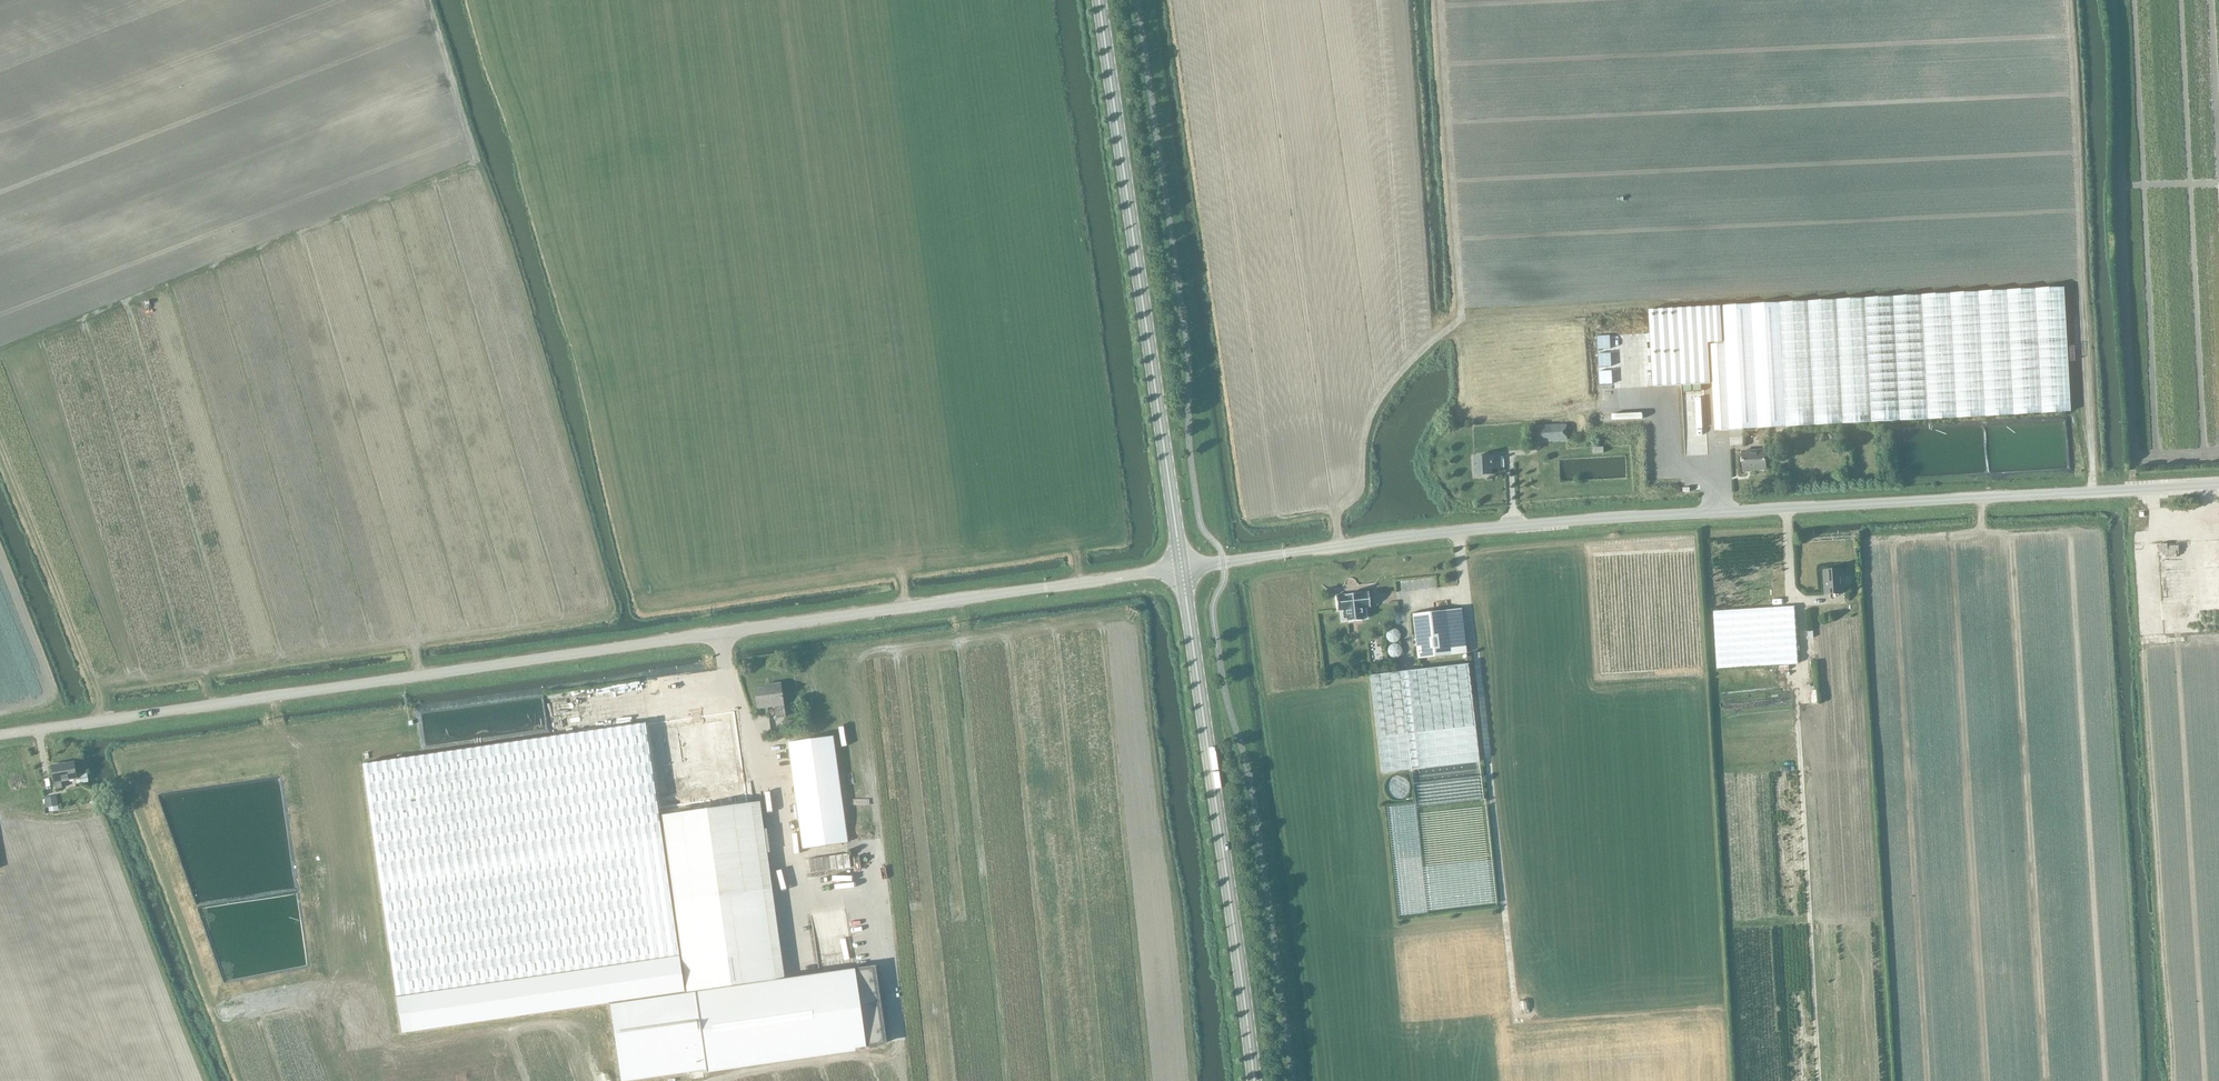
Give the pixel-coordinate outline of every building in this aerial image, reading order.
[(2064,288),(1922,295),(1928,419),(2071,411),(2064,288)] [(1922,295),(1723,306),(1729,430),(1928,419),(1922,295)] [(1722,306),(1650,310),(1654,386),(1711,383),(1709,343),(1724,342),(1722,306)] [(1725,344),(1710,344),(1715,430),(1729,430),(1725,344)] [(1566,425),(1540,426),(1541,441),(1567,440),(1566,425)] [(1600,436),(1592,438),(1594,446),(1602,444),(1600,436)] [(1743,470),(1766,469),(1765,450),(1742,451),(1743,470)] [(1492,468),(1501,468),(1500,456),(1491,456),(1475,457),(1476,475),(1492,474),(1492,468)] [(2218,632),(2218,549),(2212,532),(2212,526),(2190,526),(2191,535),(2184,538),(2179,525),(2170,526),(2170,535),(2164,536),(2164,554),(2162,554),(2163,566),(2186,566),(2174,571),(2174,585),(2166,585),(2168,634),(2218,632)] [(1824,570),(1825,594),(1843,593),(1841,569),(1824,570)] [(1425,578),(1394,579),(1394,591),(1425,590),(1425,578)] [(1370,607),(1368,592),(1335,596),(1337,611),(1340,610),(1341,621),(1347,620),(1347,622),(1362,620),(1362,618),(1367,618),(1366,607),(1370,607)] [(1794,606),(1713,611),(1717,669),(1798,664),(1794,606)] [(1412,614),(1417,658),(1466,653),(1461,609),(1412,614)] [(1391,629),(1392,644),(1400,643),(1399,629),(1391,629)] [(1400,672),(1370,675),(1372,694),(1381,773),(1411,769),(1478,762),(1471,694),(1467,663),(1400,672)] [(1496,676),(1485,676),(1485,687),(1496,687),(1496,676)] [(770,687),(755,689),(758,708),(777,705),(778,716),(784,715),(780,683),(770,685),(770,687)] [(555,692),(557,705),(565,704),(563,690),(555,692)] [(665,837),(674,903),(686,992),(775,980),(750,803),(711,809),(708,787),(751,781),(750,776),(747,777),(737,711),(649,723),(659,794),(701,788),(704,810),(662,815),(665,837)] [(686,992),(647,723),(362,763),(402,1032),(609,1003),(620,1080),(884,1043),(874,966),(775,980),(686,992)] [(788,743),(803,848),(847,842),(832,737),(788,743)] [(76,777),(73,762),(53,766),(52,765),(51,765),(56,789),(63,788),(61,780),(76,777)] [(56,795),(45,797),(46,807),(58,805),(56,795)] [(823,855),(824,870),(849,869),(848,854),(823,855)] [(789,884),(784,865),(779,866),(783,885),(789,884)] [(808,910),(813,909),(811,895),(805,896),(808,910)] [(9,923),(6,912),(0,914),(0,926),(9,923)] [(833,962),(823,931),(813,935),(823,966),(833,962)] [(816,971),(820,970),(816,951),(812,951),(816,971)]
